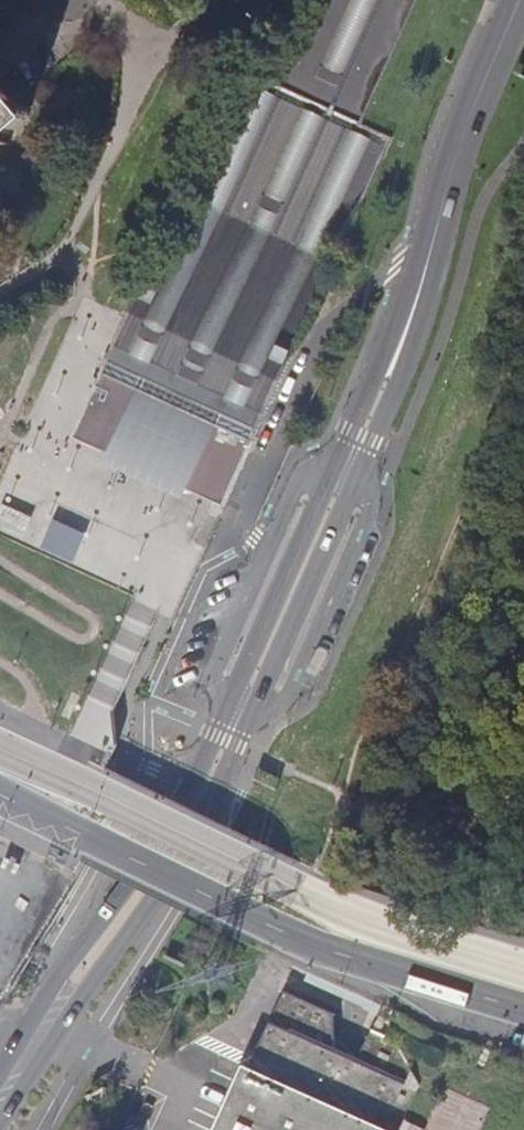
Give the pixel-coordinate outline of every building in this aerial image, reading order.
[(134,306),(143,310),(151,314),(168,322),(250,359),(269,368),(277,372),(286,376),(291,364),(391,143),(373,135),(363,130),(421,0),(309,0),(270,87),(252,78),(245,75),(146,281),(140,295),(134,306)] [(1,144),(12,146),(12,136),(29,122),(0,89),(0,145),(1,144)] [(143,310),(134,306),(128,320),(109,363),(100,381),(97,388),(94,394),(71,444),(119,466),(133,472),(148,479),(163,486),(175,492),(209,507),(222,514),(251,451),(286,376),(277,372),(269,368),(250,359),(168,322),(151,314),(143,310)] [(18,533),(28,513),(4,502),(0,511),(0,525),(18,533)] [(55,516),(43,545),(75,560),(88,530),(55,516)] [(218,1129),(400,1129),(418,1092),(393,1041),(375,1034),(361,1064),(335,1053),(333,1015),(286,995),(251,1068),(248,1066),(218,1129)]
